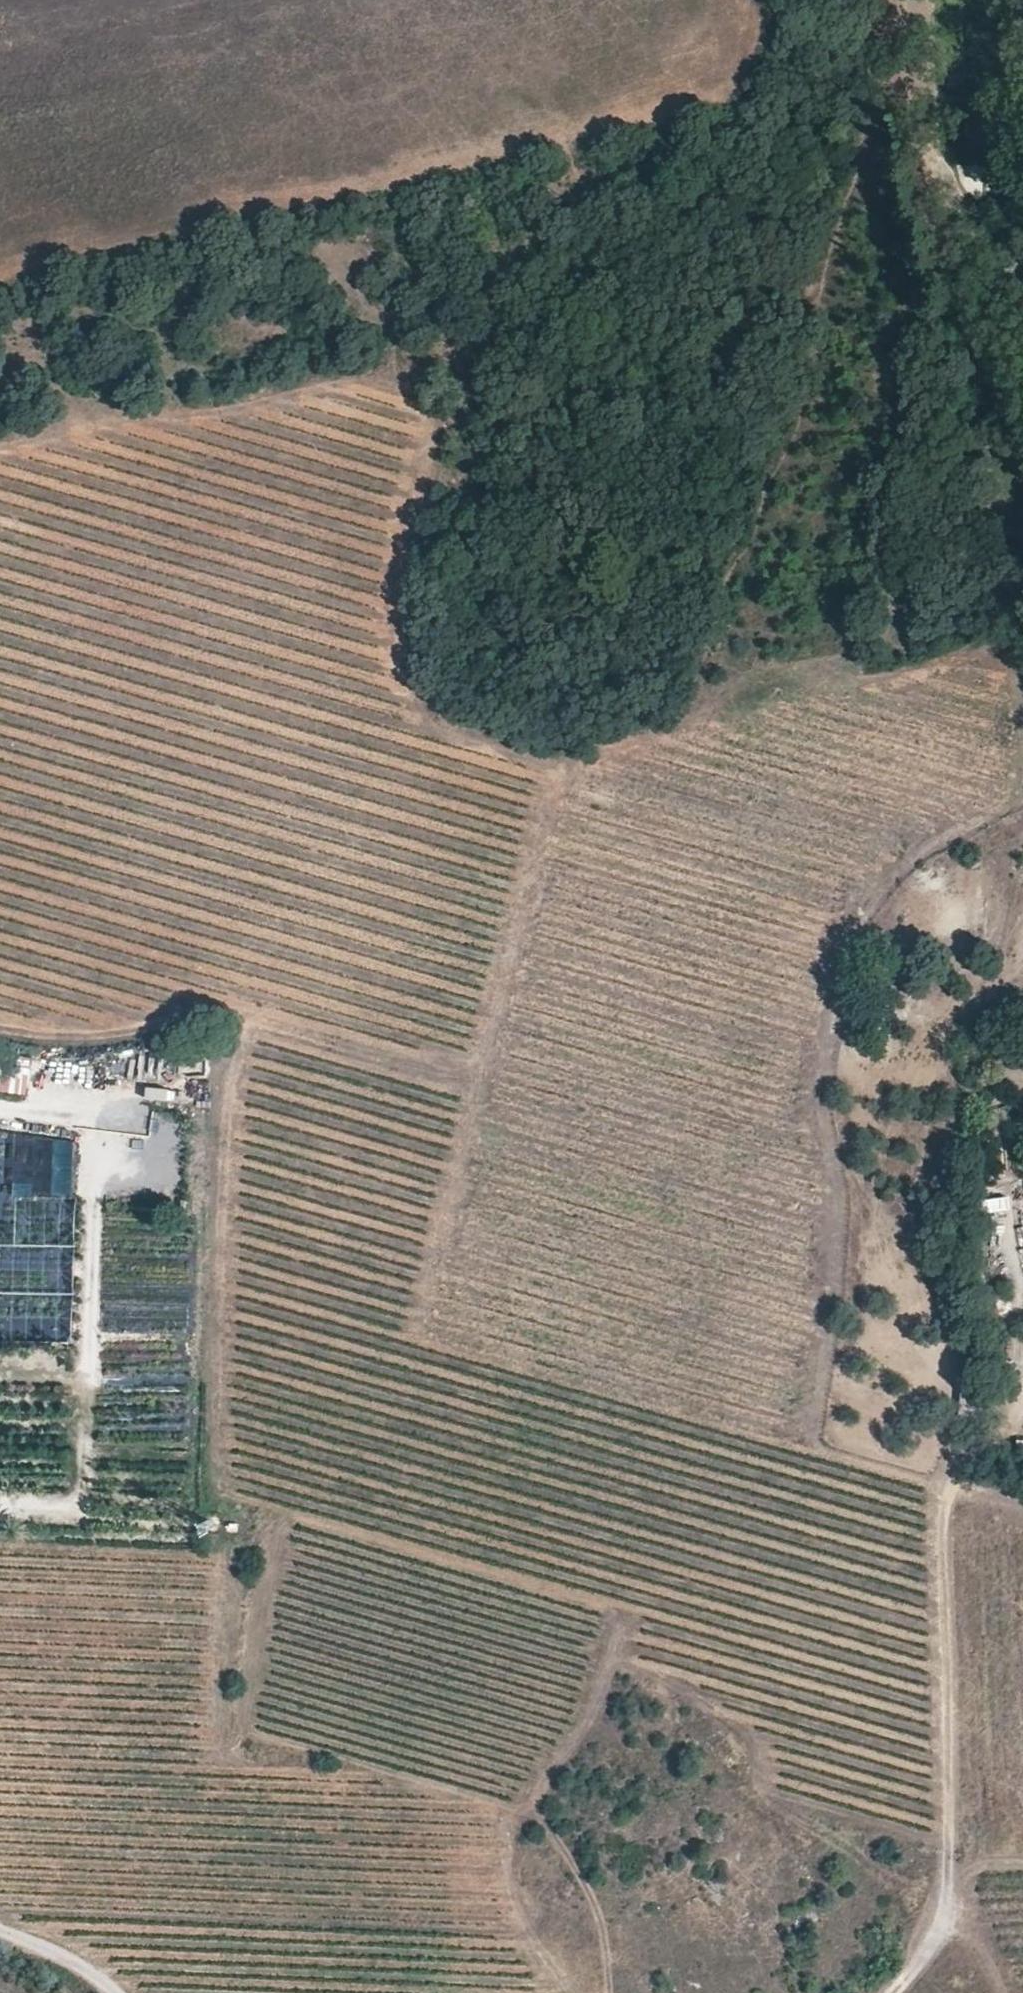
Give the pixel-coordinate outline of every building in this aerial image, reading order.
[(61,1064),(60,1077),(64,1077),(64,1101),(88,1101),(89,1064),(61,1064)] [(75,1295),(71,1135),(0,1136),(0,1297),(75,1295)] [(1013,1199),(983,1199),(982,1224),(1013,1224),(1013,1199)]
